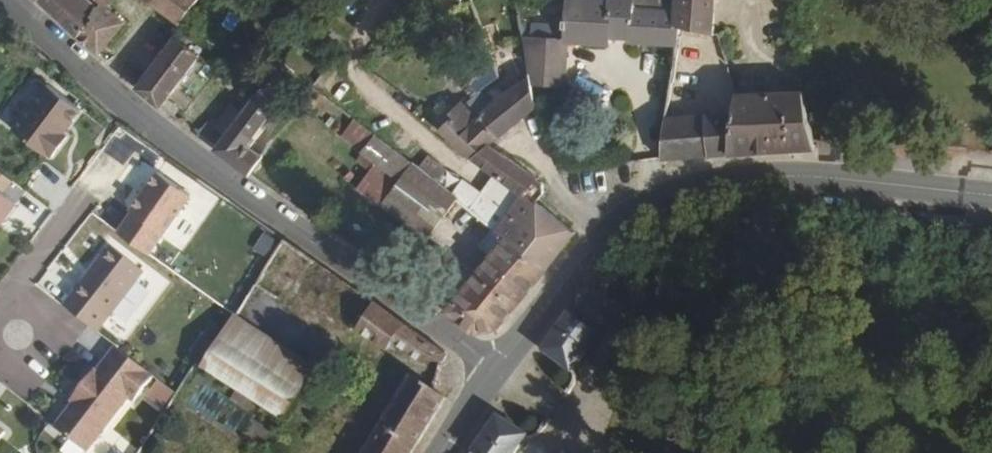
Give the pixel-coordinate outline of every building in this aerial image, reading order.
[(38,4),(43,9),(49,15),(60,0),(41,0),(38,4)] [(49,15),(78,40),(90,23),(85,18),(92,8),(81,0),(60,0),(49,15)] [(94,1),(101,6),(106,11),(113,0),(95,0),(94,1)] [(186,24),(204,0),(151,0),(186,24)] [(680,0),(636,0),(635,10),(615,9),(615,14),(574,13),(574,40),(574,54),(616,55),(616,50),(635,50),(635,55),(679,56),(679,38),(680,25),(680,0)] [(97,12),(92,8),(85,18),(90,23),(78,40),(97,57),(112,37),(96,27),(103,16),(97,12)] [(679,38),(719,51),(720,12),(680,13),(680,25),(679,38)] [(172,49),(182,38),(173,30),(163,41),(172,49)] [(161,109),(173,120),(180,112),(168,100),(204,56),(182,38),(172,49),(136,92),(158,111),(161,109)] [(574,54),(574,40),(531,39),(537,67),(573,67),(574,54)] [(467,83),(474,94),(484,88),(492,101),(530,77),(524,68),(502,82),(492,67),(467,83)] [(544,99),(573,99),(573,67),(537,67),(538,68),(544,99)] [(509,143),(548,117),(547,115),(538,68),(530,69),(532,78),(521,84),(524,96),(494,117),(487,123),(509,143)] [(78,113),(43,87),(8,133),(43,159),(44,157),(48,160),(64,139),(60,136),(78,113)] [(215,155),(250,181),(266,159),(252,148),(279,112),(261,98),(259,99),(245,118),(226,141),(215,155)] [(824,153),(812,105),(743,109),(743,128),(671,133),(669,170),(744,168),(825,163),(824,153)] [(213,132),(226,141),(245,118),(232,108),(213,132)] [(499,151),(509,143),(487,123),(473,109),(450,137),(483,161),(499,151)] [(353,131),(375,149),(382,139),(362,122),(353,131)] [(194,138),(215,155),(226,141),(213,132),(205,127),(194,138)] [(416,167),(382,139),(375,149),(388,159),(368,183),(431,235),(458,201),(444,189),(436,183),(424,173),(416,167)] [(498,174),(518,164),(499,151),(483,161),(498,174)] [(453,177),(438,165),(434,161),(431,166),(424,173),(436,183),(444,189),(453,177)] [(497,232),(509,242),(553,278),(585,242),(548,209),(556,198),(545,188),(546,186),(518,164),(498,174),(505,180),(490,200),(472,185),(459,201),(497,232)] [(0,178),(0,195),(8,185),(0,178)] [(351,178),(347,183),(352,187),(356,183),(351,178)] [(117,237),(148,259),(190,199),(161,179),(133,218),(131,217),(117,237)] [(12,207),(0,198),(0,222),(12,207)] [(484,248),(496,259),(509,242),(497,232),(484,248)] [(502,335),(553,278),(509,242),(496,259),(449,316),(477,335),(502,335)] [(434,305),(449,316),(482,276),(445,246),(437,257),(458,275),(434,305)] [(61,312),(94,337),(142,277),(109,250),(61,312)] [(445,365),(450,358),(380,310),(362,335),(390,355),(394,357),(401,347),(426,366),(445,365)] [(595,320),(582,310),(551,355),(573,371),(597,341),(599,339),(590,332),(595,320)] [(281,430),(301,401),(219,344),(198,373),(201,375),(220,388),(281,430)] [(55,429),(85,451),(124,399),(129,403),(147,379),(112,352),(94,375),(92,374),(70,403),(75,406),(71,412),(69,410),(55,429)] [(419,380),(371,452),(418,452),(452,400),(439,393),(419,380)] [(141,397),(156,408),(167,394),(152,382),(141,397)] [(505,419),(482,452),(483,452),(517,452),(527,439),(505,419)]
